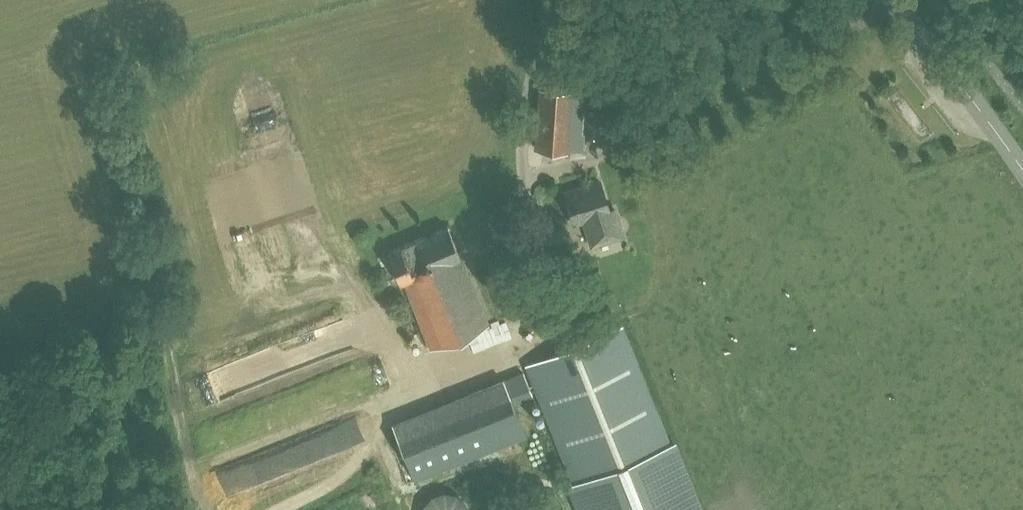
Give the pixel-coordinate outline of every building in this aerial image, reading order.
[(625,79),(587,76),(586,91),(570,90),(570,92),(539,89),(534,147),(582,150),(583,132),(621,135),(625,79)] [(592,244),(623,234),(615,209),(609,210),(600,180),(564,191),(574,223),(584,220),(592,244)] [(431,348),(488,325),(448,226),(387,251),(400,282),(404,280),(431,348)] [(622,326),(524,365),(582,509),(692,509),(695,509),(622,326)] [(526,434),(512,399),(531,391),(523,371),(392,423),(415,479),(526,434)] [(287,443),(219,467),(228,492),(296,468),(287,443)]
